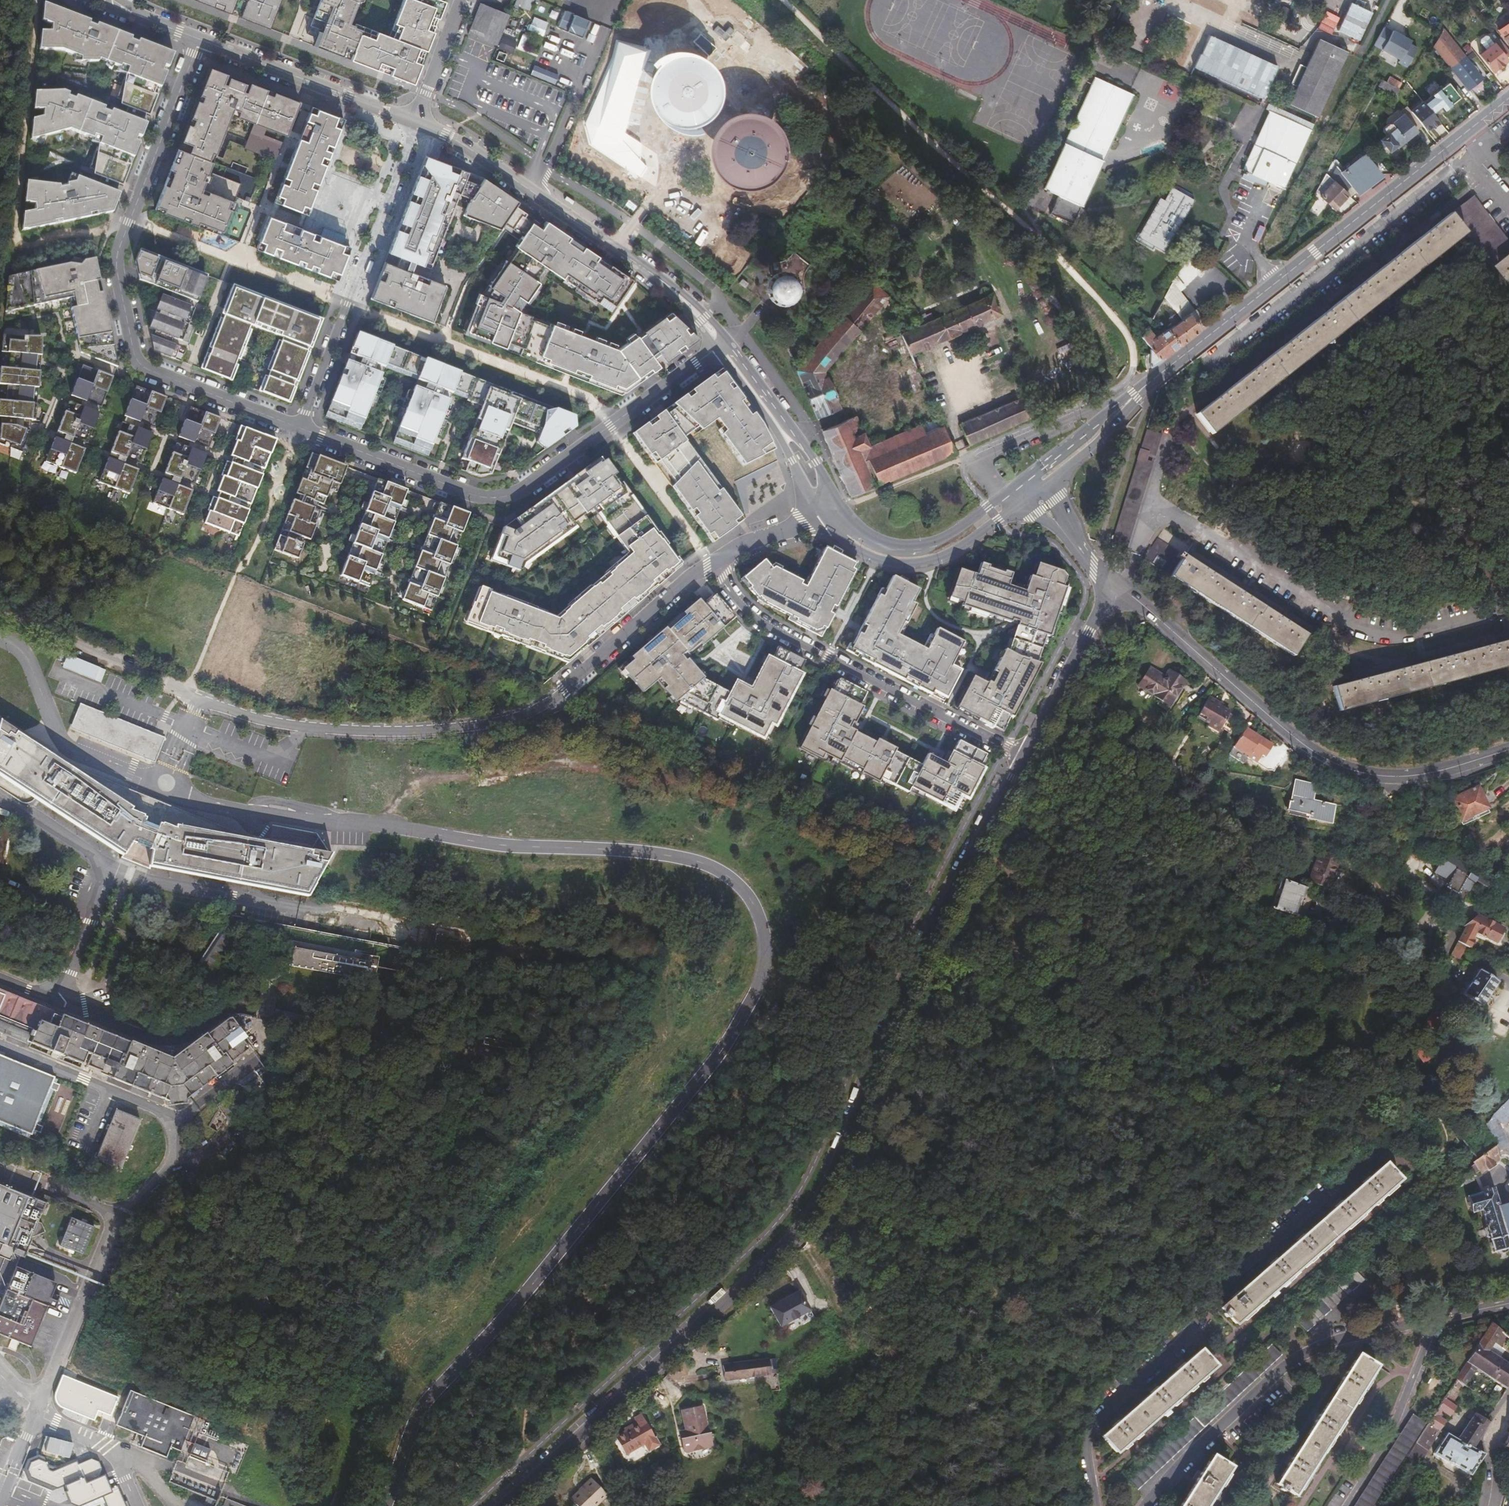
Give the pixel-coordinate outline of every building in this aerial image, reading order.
[(233,17),(268,30),(273,15),(276,9),(279,0),(189,0),(233,17)] [(306,35),(318,40),(314,48),(381,74),(412,86),(417,71),(428,42),(435,23),(444,2),(439,0),(403,0),(389,37),(355,24),(354,26),(349,24),(358,0),(362,1),(362,0),(320,0),(306,35)] [(509,14),(475,0),(461,33),(496,47),(509,14)] [(1099,0),(1098,0),(1093,10),(1106,16),(1111,5),(1099,0)] [(1198,0),(1151,0),(1150,2),(1209,29),(1218,9),(1198,0)] [(142,122),(145,114),(149,116),(157,96),(167,73),(162,71),(164,66),(168,68),(174,53),(169,52),(48,4),(44,2),(42,21),(46,23),(52,25),(51,31),(45,31),(41,31),(39,50),(44,50),(61,50),(82,58),(80,62),(98,62),(99,59),(106,62),(105,65),(114,69),(114,65),(118,67),(116,71),(126,75),(116,98),(121,100),(120,105),(128,108),(125,115),(142,122)] [(583,37),(591,20),(566,9),(558,26),(583,37)] [(725,41),(734,31),(729,27),(725,32),(718,25),(713,30),(725,41)] [(1383,27),(1372,47),(1398,61),(1397,64),(1405,69),(1415,50),(1407,45),(1409,42),(1391,32),(1391,31),(1383,27)] [(1468,90),(1482,79),(1442,29),(1433,45),(1468,90)] [(513,52),(518,39),(504,34),(499,47),(513,52)] [(1485,48),(1492,42),(1487,36),(1485,35),(1480,39),(1480,42),(1481,44),(1485,48)] [(1346,52),(1318,40),(1306,67),(1297,86),(1289,105),(1317,117),(1346,52)] [(626,132),(645,47),(617,41),(612,64),(604,78),(602,85),(597,94),(595,100),(592,105),(584,142),(642,175),(649,164),(640,159),(643,142),(626,132)] [(1508,60),(1493,41),(1492,42),(1485,48),(1478,54),(1492,73),(1508,60)] [(661,60),(652,70),(647,83),(646,96),(651,109),(660,119),(672,125),(685,127),(698,124),(709,116),(717,104),(719,91),(717,78),(711,66),(700,58),(687,54),(674,55),(661,60)] [(1297,86),(1306,67),(1300,64),(1291,84),(1297,86)] [(306,105),(217,71),(162,212),(205,228),(228,237),(248,184),(220,172),(219,175),(215,173),(238,116),(254,123),(268,128),(293,138),(306,105)] [(66,73),(59,78),(88,89),(87,76),(66,73)] [(1097,73),(1094,81),(1112,90),(1116,82),(1097,73)] [(1389,76),(1385,82),(1397,88),(1400,82),(1389,76)] [(1378,78),(1375,84),(1397,96),(1398,95),(1400,91),(1397,88),(1385,82),(1378,78)] [(1488,87),(1482,79),(1468,90),(1474,98),(1488,87)] [(1112,90),(1094,81),(1047,186),(1061,193),(1053,211),(1075,222),(1135,90),(1116,82),(1112,90)] [(1448,83),(1411,112),(1419,123),(1439,108),(1442,111),(1459,98),(1448,83)] [(115,192),(118,185),(123,186),(131,166),(139,143),(135,141),(137,136),(141,137),(147,123),(142,122),(125,115),(64,91),(39,92),(35,92),(33,110),(38,110),(44,110),(43,117),(37,118),(32,120),(30,140),(35,139),(69,129),(92,138),(91,141),(99,144),(89,168),(94,170),(93,175),(101,178),(98,185),(115,192)] [(1311,128),(1270,109),(1243,168),(1284,187),(1311,128)] [(308,215),(313,217),(350,123),(317,110),(280,204),(285,205),(308,215)] [(722,118),(712,128),(706,141),(706,156),(711,169),(720,180),(733,187),(747,188),(761,185),(773,176),(781,164),(784,150),(781,136),(774,124),(763,115),(749,111),(735,112),(722,118)] [(1398,150),(1424,129),(1419,123),(1411,112),(1392,126),(1388,125),(1383,129),(1383,133),(1385,136),(1380,141),(1388,152),(1395,147),(1398,150)] [(265,134),(268,128),(254,123),(244,148),(283,164),(290,144),(265,134)] [(1427,133),(1435,144),(1442,139),(1434,128),(1427,133)] [(43,170),(71,162),(50,152),(43,170)] [(1359,157),(1375,176),(1380,172),(1364,153),(1359,157)] [(1357,191),(1375,176),(1359,157),(1342,170),(1337,165),(1332,171),(1333,172),(1349,193),(1349,194),(1355,189),(1357,191)] [(1200,172),(1204,166),(1196,159),(1191,165),(1200,172)] [(489,183),(431,160),(397,248),(394,254),(407,260),(421,265),(437,272),(464,201),(469,204),(465,215),(505,231),(509,226),(527,239),(520,249),(522,251),(513,265),(511,263),(487,298),(484,297),(480,307),(483,309),(473,335),(492,344),(510,351),(511,347),(526,353),(524,358),(539,364),(541,361),(569,372),(576,374),(625,393),(655,372),(657,374),(664,369),(641,338),(622,352),(525,315),(562,277),(615,314),(636,285),(489,183)] [(771,206),(783,216),(816,179),(804,169),(771,206)] [(1323,179),(1316,191),(1319,194),(1327,186),(1330,188),(1320,200),(1333,211),(1338,206),(1349,193),(1333,172),(1325,181),(1323,179)] [(31,182),(26,182),(24,203),(29,202),(34,202),(35,211),(28,212),(23,213),(21,231),(26,230),(54,225),(61,223),(90,217),(96,216),(107,214),(112,213),(120,194),(115,192),(98,185),(77,177),(70,174),(66,184),(59,186),(31,182)] [(1190,196),(1167,186),(1142,240),(1165,251),(1190,196)] [(1341,208),(1351,196),(1349,194),(1349,193),(1338,206),(1341,208)] [(285,205),(280,204),(274,218),(279,220),(285,205)] [(1195,414),(1210,432),(1462,233),(1500,281),(1507,276),(1508,279),(1508,252),(1471,204),(1452,219),(1449,215),(1428,231),(1393,259),(1359,285),(1323,314),(1288,341),(1253,368),(1225,391),(1195,414)] [(711,223),(724,232),(736,213),(723,205),(711,223)] [(307,231),(313,217),(308,215),(302,229),(307,231)] [(261,250),(343,283),(355,250),(307,231),(302,229),(279,220),(274,218),(261,250)] [(325,228),(322,235),(343,242),(346,235),(325,228)] [(511,263),(513,265),(522,251),(520,249),(511,263)] [(143,271),(145,282),(175,293),(197,302),(203,304),(213,278),(172,261),(165,258),(153,254),(147,251),(145,254),(141,263),(143,271)] [(770,263),(771,270),(769,272),(767,273),(764,277),(762,281),(762,286),(762,289),(763,293),(766,297),(769,300),(772,302),(775,303),(781,303),(785,303),(788,301),(792,298),(795,294),(796,291),(803,289),(802,280),(803,278),(804,274),(805,271),(809,264),(793,252),(787,257),(785,259),(782,261),(776,262),(770,263)] [(740,264),(731,256),(726,262),(736,269),(740,264)] [(35,273),(17,277),(16,284),(15,295),(13,312),(78,301),(80,311),(87,356),(123,369),(101,260),(66,267),(56,269),(45,271),(35,273)] [(421,265),(407,260),(403,270),(417,275),(421,265)] [(390,265),(376,301),(436,325),(450,288),(417,275),(403,270),(390,265)] [(1222,276),(1216,270),(1211,275),(1217,281),(1222,276)] [(748,283),(742,278),(739,282),(745,287),(748,283)] [(801,361),(796,367),(812,405),(817,417),(840,407),(824,371),(873,313),(875,315),(877,313),(878,313),(889,300),(870,280),(804,358),(802,355),(799,358),(801,361)] [(1175,323),(1173,321),(1168,326),(1169,327),(1155,336),(1148,326),(1142,337),(1151,348),(1150,349),(1150,353),(1144,355),(1148,368),(1160,360),(1202,328),(1201,327),(1207,323),(1196,309),(1195,310),(1173,282),(1172,282),(1165,305),(1175,297),(1186,311),(1189,314),(1175,323)] [(978,296),(912,327),(900,333),(908,352),(910,355),(999,314),(989,291),(986,292),(982,286),(981,285),(979,285),(977,286),(976,287),(975,288),(975,290),(978,296)] [(327,322),(237,287),(205,370),(232,381),(238,365),(236,364),(238,358),(240,360),(252,330),(249,328),(251,325),(287,339),(286,343),(283,342),(271,372),(274,373),(272,378),(269,377),(263,393),(294,405),(327,322)] [(201,310),(194,308),(197,302),(175,293),(173,299),(167,297),(155,330),(159,331),(156,337),(177,345),(179,339),(188,343),(201,310)] [(1175,323),(1189,314),(1186,311),(1175,297),(1165,305),(1162,308),(1173,321),(1175,323)] [(72,307),(65,308),(68,330),(75,329),(72,307)] [(672,316),(645,335),(666,367),(700,343),(672,316)] [(908,352),(900,333),(897,327),(881,334),(892,359),(908,352)] [(664,369),(666,367),(645,335),(641,338),(664,369)] [(395,349),(362,336),(329,419),(366,433),(391,367),(422,379),(397,446),(432,459),(456,397),(487,409),(466,462),(473,464),(470,474),(482,479),(496,477),(498,471),(516,425),(544,436),(541,445),(553,449),(582,428),(577,420),(554,411),(525,400),(498,389),(464,376),(433,364),(434,363),(395,349)] [(34,340),(11,337),(0,445),(26,455),(34,437),(40,426),(49,363),(50,340),(34,340)] [(181,361),(186,349),(177,345),(156,337),(159,352),(181,361)] [(914,363),(910,355),(908,352),(892,359),(897,371),(914,363)] [(908,398),(926,390),(914,363),(897,371),(908,398)] [(87,365),(83,364),(80,372),(72,394),(83,399),(81,405),(74,402),(69,400),(66,408),(58,430),(55,437),(46,461),(80,475),(90,450),(71,443),(74,437),(88,442),(92,444),(95,435),(103,414),(102,413),(104,407),(106,407),(109,399),(117,377),(87,365)] [(639,434),(635,437),(640,445),(657,469),(673,493),(706,542),(714,537),(736,523),(723,505),(727,502),(684,443),(698,432),(702,435),(717,424),(726,436),(722,440),(739,463),(743,460),(748,468),(772,451),(762,429),(725,378),(723,374),(714,380),(639,434)] [(159,428),(171,398),(145,388),(142,396),(137,394),(115,453),(131,459),(129,465),(113,458),(103,485),(133,496),(157,434),(145,429),(147,424),(159,428)] [(1019,423),(1035,416),(1027,396),(960,424),(968,444),(1019,423)] [(914,414),(918,426),(939,417),(933,405),(914,414)] [(181,443),(156,505),(187,517),(197,491),(183,486),(185,479),(199,485),(224,419),(194,407),(183,437),(194,442),(192,447),(181,443)] [(903,472),(954,450),(939,417),(918,426),(869,446),(855,415),(822,428),(836,463),(850,495),(903,472)] [(256,472),(259,466),(269,470),(280,441),(244,427),(239,441),(241,442),(235,457),(238,458),(236,463),(231,462),(225,475),(227,477),(221,491),(224,493),(221,498),(217,497),(212,510),(213,511),(207,524),(242,538),(253,511),(243,507),(244,501),(255,505),(266,476),(256,472)] [(1111,535),(1109,544),(1125,548),(1151,466),(1144,464),(1147,453),(1154,455),(1160,436),(1144,431),(1137,453),(1117,519),(1111,535)] [(300,544),(302,538),(313,542),(325,513),(312,508),(314,502),(327,507),(333,492),(340,495),(350,468),(323,458),(315,455),(309,469),(305,480),(299,496),(303,498),(301,504),(297,502),(285,531),(292,534),(289,540),(283,537),(277,552),(300,561),(306,546),(300,544)] [(532,511),(506,530),(505,529),(491,559),(518,571),(522,569),(525,562),(575,525),(573,523),(597,505),(601,510),(600,512),(616,536),(619,535),(621,538),(620,539),(631,553),(613,569),(608,574),(609,576),(599,584),(598,583),(592,587),(568,608),(568,609),(564,612),(564,613),(557,619),(528,607),(483,591),(474,613),(472,613),(469,620),(479,624),(478,626),(489,630),(494,631),(502,634),(507,636),(507,637),(522,643),(523,642),(527,644),(528,643),(544,649),(543,650),(548,652),(548,653),(564,659),(565,658),(570,660),(584,648),(618,619),(618,618),(622,615),(621,614),(634,603),(635,604),(639,601),(663,581),(679,568),(623,486),(620,488),(615,480),(617,477),(607,463),(601,467),(600,466),(592,472),(590,470),(576,479),(578,482),(534,514),(532,511)] [(393,485),(377,479),(339,577),(372,590),(411,492),(396,486),(393,485)] [(446,506),(443,505),(404,603),(434,614),(472,516),(465,514),(446,506)] [(1157,540),(1143,560),(1169,577),(1171,575),(1293,652),(1304,634),(1282,620),(1243,594),(1206,571),(1157,540)] [(766,563),(764,560),(741,579),(759,601),(789,616),(788,620),(820,637),(831,614),(832,612),(858,564),(826,548),(806,587),(803,586),(805,583),(780,570),(766,563)] [(978,574),(960,567),(950,597),(958,600),(957,603),(965,606),(963,609),(987,618),(988,615),(1011,623),(1018,625),(1012,641),(1023,645),(1041,651),(1046,636),(1048,636),(1052,637),(1054,629),(1051,628),(1057,613),(1060,614),(1068,589),(1065,588),(1061,586),(1065,576),(1061,571),(1050,568),(1038,563),(1033,576),(1029,575),(1024,590),(1006,584),(1010,572),(1003,569),(1002,572),(988,567),(989,564),(982,562),(978,574)] [(878,602),(875,600),(862,624),(861,628),(858,633),(852,644),(849,643),(845,650),(857,656),(859,653),(873,660),(872,664),(903,680),(917,687),(937,697),(944,701),(955,678),(946,673),(953,660),(956,662),(962,651),(959,649),(933,635),(922,657),(895,643),(902,629),(911,611),(907,609),(915,595),(889,582),(878,602)] [(698,598),(663,629),(687,657),(710,638),(735,617),(715,594),(709,599),(703,604),(698,598)] [(687,657),(663,629),(631,657),(633,660),(623,669),(644,692),(660,678),(668,686),(665,688),(677,701),(679,699),(702,713),(718,686),(703,677),(704,676),(689,659),(687,657)] [(972,676),(956,707),(986,723),(985,725),(990,728),(992,729),(993,726),(1002,731),(1010,716),(1012,717),(1040,664),(1037,662),(1041,651),(1023,645),(1012,641),(1008,652),(1004,650),(990,677),(987,684),(972,676)] [(1338,708),(1508,663),(1508,641),(1489,646),(1446,657),(1402,669),(1361,680),(1332,687),(1338,708)] [(804,661),(777,647),(770,659),(767,658),(753,683),(750,689),(736,682),(730,692),(718,686),(702,713),(714,720),(715,718),(728,725),(730,721),(761,737),(768,724),(774,727),(801,675),(798,673),(804,661)] [(1164,677),(1150,668),(1137,686),(1158,702),(1155,706),(1168,715),(1179,699),(1176,697),(1185,683),(1168,671),(1164,677)] [(837,763),(855,731),(851,729),(855,721),(863,707),(859,705),(866,693),(839,679),(833,692),(829,690),(798,750),(820,761),(823,756),(837,763)] [(1208,697),(1196,716),(1197,717),(1209,698),(1208,697)] [(1217,703),(1209,698),(1197,717),(1210,724),(1208,726),(1218,732),(1222,726),(1223,726),(1230,715),(1221,710),(1222,708),(1216,705),(1217,703)] [(164,740),(78,705),(67,731),(154,766),(164,740)] [(1232,717),(1230,715),(1223,726),(1222,726),(1218,732),(1208,726),(1207,729),(1220,737),(1232,717)] [(0,722),(0,774),(126,859),(154,870),(324,901),(348,859),(326,856),(187,828),(175,829),(13,724),(0,722)] [(855,731),(837,763),(878,784),(880,779),(894,786),(908,758),(894,751),(896,749),(883,742),(856,728),(855,731)] [(1272,748),(1244,730),(1232,748),(1247,758),(1245,760),(1255,766),(1261,757),(1264,759),(1272,748)] [(986,754),(976,750),(958,740),(952,753),(948,751),(945,756),(942,762),(927,754),(921,765),(908,758),(894,786),(908,793),(911,788),(929,797),(954,810),(961,795),(968,798),(982,769),(979,767),(986,754)] [(1317,783),(1297,778),(1290,807),(1330,817),(1334,802),(1314,798),(1317,783)] [(1474,789),(1447,800),(1455,820),(1482,809),(1474,789)] [(9,828),(3,824),(0,828),(0,876),(9,828)] [(1310,883),(1330,890),(1342,860),(1322,852),(1310,883)] [(1449,880),(1445,887),(1465,898),(1476,877),(1466,872),(1469,866),(1445,853),(1435,872),(1449,880)] [(1470,867),(1468,872),(1477,876),(1475,882),(1486,887),(1491,877),(1470,867)] [(1298,916),(1309,890),(1308,890),(1284,880),(1273,908),(1290,913),(1298,916)] [(1469,923),(1466,925),(1458,941),(1467,945),(1471,937),(1468,935),(1471,929),(1499,944),(1505,933),(1502,932),(1504,929),(1480,916),(1469,923)] [(218,975),(235,938),(218,931),(202,968),(218,975)] [(1467,945),(1458,941),(1451,954),(1460,958),(1467,945)] [(368,981),(372,962),(293,947),(290,966),(368,981)] [(1498,982),(1480,971),(1465,996),(1483,1007),(1498,982)] [(1448,991),(1435,984),(1432,990),(1445,997),(1448,991)] [(26,1043),(27,1041),(168,1101),(169,1106),(187,1104),(186,1099),(232,1064),(224,1053),(246,1038),(231,1017),(229,1018),(228,1017),(173,1059),(0,989),(0,1033),(26,1043)] [(414,1025),(415,1018),(405,1016),(403,1023),(414,1025)] [(358,1040),(361,1028),(353,1026),(350,1037),(358,1040)] [(410,1037),(413,1028),(403,1026),(401,1036),(410,1037)] [(509,1050),(511,1043),(484,1038),(482,1044),(509,1050)] [(1419,1042),(1408,1048),(1418,1065),(1429,1058),(1419,1042)] [(502,1059),(503,1053),(484,1049),(483,1055),(502,1059)] [(32,1138),(54,1080),(0,1058),(0,1124),(32,1138)] [(1497,1118),(1505,1125),(1508,1121),(1508,1099),(1507,1101),(1495,1113),(1497,1118)] [(130,1146),(141,1120),(115,1109),(95,1160),(103,1163),(100,1172),(108,1175),(112,1167),(120,1170),(124,1161),(126,1161),(128,1157),(126,1157),(129,1149),(131,1150),(132,1146),(130,1146)] [(1496,1145),(1498,1150),(1508,1147),(1497,1118),(1495,1113),(1487,1124),(1496,1145)] [(1476,1158),(1473,1160),(1481,1171),(1500,1158),(1498,1150),(1496,1145),(1476,1158)] [(1231,1299),(1221,1308),(1235,1323),(1400,1179),(1386,1163),(1369,1178),(1365,1173),(1358,1180),(1361,1184),(1341,1203),(1337,1198),(1330,1204),(1334,1208),(1303,1235),(1299,1231),(1292,1237),(1296,1241),(1276,1259),(1272,1255),(1264,1261),(1268,1266),(1238,1293),(1234,1288),(1227,1294),(1231,1299)] [(1454,1180),(1461,1187),(1475,1180),(1466,1170),(1454,1180)] [(28,1246),(32,1238),(46,1232),(42,1223),(38,1222),(43,1209),(47,1211),(48,1207),(45,1206),(46,1203),(0,1184),(0,1235),(28,1246)] [(1505,1202),(1501,1203),(1499,1201),(1496,1201),(1492,1188),(1485,1189),(1486,1192),(1467,1197),(1471,1213),(1483,1210),(1494,1252),(1498,1251),(1499,1251),(1499,1253),(1502,1252),(1504,1250),(1508,1248),(1508,1204),(1505,1202)] [(83,1254),(96,1226),(72,1216),(60,1244),(83,1254)] [(24,1252),(0,1243),(0,1269),(4,1259),(10,1261),(13,1254),(22,1257),(24,1252)] [(47,1306),(55,1309),(58,1301),(49,1298),(55,1282),(16,1267),(0,1306),(0,1334),(31,1347),(47,1306)] [(1352,1269),(1297,1318),(1308,1330),(1363,1281),(1352,1269)] [(794,1294),(766,1310),(776,1328),(804,1312),(794,1294)] [(1506,1390),(1508,1385),(1508,1364),(1508,1363),(1488,1350),(1493,1343),(1499,1347),(1505,1338),(1508,1340),(1508,1337),(1491,1322),(1454,1378),(1455,1379),(1459,1382),(1464,1386),(1476,1369),(1506,1390)] [(1269,1344),(1197,1409),(1209,1421),(1280,1357),(1269,1344)] [(1113,1424),(1102,1433),(1116,1449),(1215,1364),(1201,1348),(1186,1361),(1183,1357),(1176,1363),(1179,1367),(1158,1385),(1155,1381),(1148,1387),(1151,1391),(1120,1417),(1117,1414),(1110,1420),(1113,1424)] [(1375,1365),(1358,1353),(1347,1372),(1342,1369),(1337,1377),(1341,1380),(1319,1414),(1316,1411),(1309,1421),(1313,1424),(1291,1459),(1287,1457),(1282,1465),(1286,1467),(1274,1485),(1292,1496),(1375,1365)] [(767,1360),(722,1365),(724,1379),(769,1374),(767,1360)] [(1448,1401),(1459,1382),(1455,1379),(1443,1398),(1448,1401)] [(181,1452),(194,1416),(130,1390),(116,1425),(145,1437),(140,1447),(166,1458),(170,1447),(181,1452)] [(1443,1398),(1437,1407),(1448,1414),(1454,1405),(1448,1401),(1443,1398)] [(650,1399),(646,1401),(651,1410),(655,1408),(650,1399)] [(683,1452),(686,1453),(710,1449),(712,1447),(710,1435),(704,1436),(703,1432),(707,1432),(703,1408),(683,1411),(688,1439),(681,1440),(683,1452)] [(1197,1409),(1126,1473),(1137,1486),(1209,1421),(1197,1409)] [(1427,1423),(1438,1430),(1444,1421),(1433,1414),(1427,1423)] [(1473,1414),(1457,1438),(1473,1447),(1488,1423),(1485,1421),(1473,1414)] [(658,1446),(642,1416),(634,1421),(637,1426),(615,1439),(624,1457),(643,1446),(647,1453),(658,1446)] [(1413,1417),(1356,1505),(1371,1505),(1423,1424),(1413,1417)] [(1473,1447),(1457,1438),(1448,1432),(1446,1435),(1438,1430),(1427,1423),(1426,1423),(1414,1442),(1426,1450),(1433,1439),(1440,1444),(1433,1454),(1470,1476),(1485,1455),(1473,1447)] [(1504,1444),(1502,1443),(1499,1448),(1504,1450),(1506,1448),(1508,1449),(1508,1433),(1504,1444)] [(208,1462),(213,1449),(195,1442),(190,1456),(208,1462)] [(1213,1454),(1200,1474),(1196,1472),(1191,1480),(1195,1482),(1181,1504),(1177,1501),(1174,1505),(1206,1505),(1232,1466),(1213,1454)] [(99,1477),(103,1470),(99,1462),(91,1459),(78,1464),(77,1461),(53,1471),(49,1470),(46,1462),(38,1459),(30,1462),(27,1470),(31,1478),(57,1489),(84,1477),(86,1483),(99,1477)] [(592,1477),(585,1484),(586,1485),(572,1499),(579,1505),(595,1505),(608,1493),(592,1477)] [(103,1496),(97,1482),(91,1485),(97,1499),(103,1496)]
